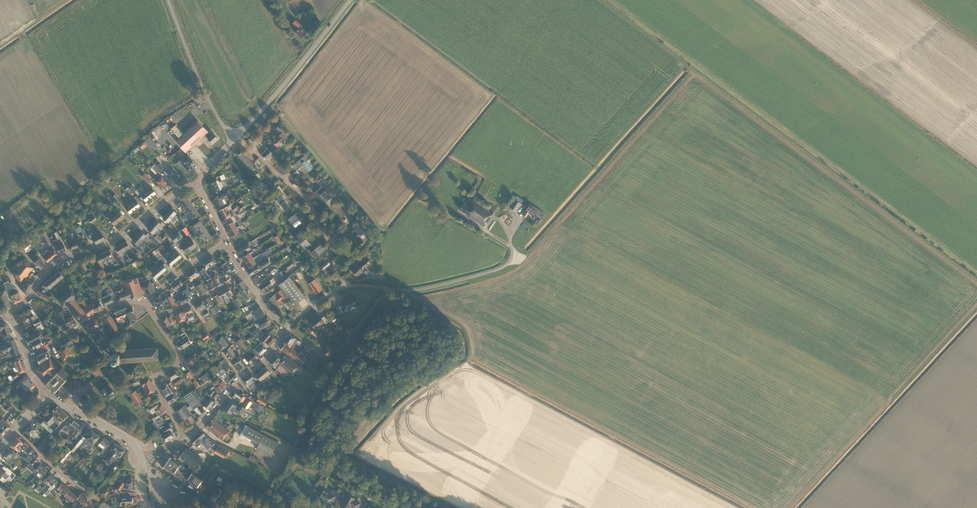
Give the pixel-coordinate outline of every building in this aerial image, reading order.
[(302,38),(307,33),(300,26),(301,24),(296,19),(293,23),(298,27),(297,28),(298,30),(296,32),(302,38)] [(176,141),(181,146),(186,152),(205,134),(208,138),(212,143),(218,138),(214,133),(211,135),(208,132),(208,131),(198,120),(183,134),(175,125),(171,128),(179,137),(176,141)] [(283,142),(289,138),(283,131),(272,140),(277,146),(282,142),(283,142)] [(158,156),(163,152),(149,137),(145,141),(158,156)] [(265,159),(272,153),(269,149),(262,155),(265,159)] [(257,168),(256,166),(243,151),(238,154),(252,172),(257,168)] [(187,155),(186,155),(184,153),(182,155),(184,157),(178,162),(181,165),(183,164),(188,170),(193,166),(189,162),(191,161),(187,155)] [(303,156),(291,166),(294,170),(296,168),(297,169),(302,165),(303,168),(302,168),(306,173),(311,169),(305,162),(307,161),(303,156)] [(261,166),(264,164),(259,158),(256,160),(261,166)] [(160,170),(155,164),(152,167),(157,173),(160,170)] [(175,180),(180,176),(172,166),(167,170),(175,180)] [(140,173),(142,175),(142,176),(148,183),(151,180),(143,170),(140,173)] [(241,182),(246,179),(244,176),(243,177),(239,170),(235,173),(239,180),(241,182)] [(162,176),(160,178),(157,175),(153,178),(156,182),(157,181),(164,189),(169,185),(162,176)] [(319,185),(311,192),(315,196),(318,194),(324,201),(329,197),(325,192),(329,188),(321,179),(319,177),(315,180),(319,185)] [(221,187),(223,186),(221,181),(219,182),(218,180),(210,183),(214,193),(222,189),(221,187)] [(148,192),(151,197),(156,192),(153,188),(150,185),(148,186),(151,189),(148,192)] [(146,201),(151,197),(148,192),(144,195),(142,191),(140,193),(142,196),(146,201)] [(226,202),(225,198),(228,197),(226,192),(214,197),(218,206),(226,202)] [(123,202),(118,196),(116,194),(113,196),(120,205),(123,202)] [(517,195),(514,199),(520,203),(523,200),(517,195)] [(282,196),(277,199),(286,211),(291,207),(282,196)] [(132,204),(135,209),(141,205),(137,200),(134,197),(132,198),(135,202),(132,204)] [(183,203),(185,206),(186,207),(192,203),(188,198),(182,202),(181,201),(178,204),(179,206),(183,203)] [(484,226),(494,211),(473,198),(469,205),(464,202),(460,209),(469,215),(468,216),(484,226)] [(514,199),(509,206),(516,211),(517,210),(521,204),(520,203),(514,199)] [(135,209),(132,204),(130,202),(126,204),(126,203),(124,205),(126,208),(130,213),(135,209)] [(182,209),(181,209),(183,211),(186,208),(187,209),(189,211),(189,212),(196,208),(192,203),(186,207),(185,206),(182,209)] [(545,213),(539,209),(530,203),(525,209),(526,210),(523,215),(525,216),(529,211),(535,215),(535,214),(542,219),(545,213)] [(338,204),(331,209),(334,213),(335,211),(338,214),(336,215),(335,217),(342,226),(349,220),(341,211),(339,208),(340,207),(338,204)] [(222,214),(232,210),(230,205),(220,210),(222,214)] [(171,208),(167,212),(173,217),(174,216),(176,217),(177,216),(176,214),(177,213),(171,208)] [(189,212),(189,211),(185,214),(186,216),(190,213),(193,218),(199,213),(196,208),(189,212)] [(234,214),(232,210),(222,214),(224,219),(234,214)] [(115,215),(120,221),(125,217),(120,211),(115,215)] [(298,211),(288,219),(292,223),(301,215),(298,211)] [(173,217),(167,212),(163,217),(169,222),(173,217)] [(115,225),(120,221),(115,215),(110,219),(115,225)] [(281,218),(286,229),(289,227),(284,217),(281,218)] [(294,227),(298,233),(311,223),(307,218),(294,227)] [(156,219),(152,224),(158,229),(162,224),(156,219)] [(195,226),(197,229),(197,230),(204,225),(200,220),(194,225),(193,224),(189,226),(191,228),(195,226)] [(229,230),(236,226),(233,221),(227,224),(229,230)] [(168,225),(174,231),(176,232),(178,230),(171,223),(168,225)] [(156,231),(158,229),(152,224),(148,228),(154,233),(156,235),(158,232),(156,231)] [(193,232),(193,231),(194,233),(195,233),(198,231),(199,232),(200,234),(201,235),(207,230),(204,225),(197,230),(197,229),(193,232)] [(354,225),(347,231),(351,235),(349,237),(355,244),(360,241),(356,236),(360,232),(354,225)] [(96,244),(100,242),(96,232),(95,233),(94,231),(90,226),(86,229),(89,234),(91,237),(92,237),(96,244)] [(239,232),(236,226),(229,230),(232,236),(239,232)] [(47,246),(48,245),(52,243),(45,230),(40,233),(47,246)] [(99,230),(96,232),(100,242),(105,239),(101,232),(99,233),(99,232),(100,232),(99,230)] [(146,240),(149,237),(141,230),(137,235),(143,240),(144,238),(146,240)] [(211,236),(207,230),(201,235),(200,234),(197,237),(198,239),(202,236),(205,240),(211,236)] [(178,231),(171,236),(175,242),(183,237),(182,236),(179,231),(178,231)] [(155,238),(159,242),(161,243),(164,240),(158,234),(155,238)] [(143,240),(137,235),(133,240),(138,245),(139,245),(140,246),(142,243),(141,242),(143,240)] [(152,236),(150,238),(157,245),(159,242),(155,238),(152,236)] [(301,236),(296,240),(304,250),(311,244),(306,239),(305,240),(301,236)] [(66,250),(64,245),(62,242),(59,244),(56,239),(52,240),(55,246),(56,246),(59,253),(66,250)] [(79,247),(79,245),(77,239),(68,242),(70,249),(79,247)] [(187,243),(191,249),(196,246),(192,239),(187,243)] [(121,244),(125,250),(130,247),(127,241),(121,244)] [(182,246),(186,253),(191,249),(187,243),(186,241),(181,244),(182,246)] [(251,248),(249,245),(248,243),(241,248),(244,253),(251,248)] [(120,254),(125,250),(121,244),(116,247),(120,254)] [(320,244),(310,252),(314,257),(318,254),(319,255),(325,250),(320,244)] [(138,245),(136,247),(137,249),(141,253),(144,250),(140,246),(139,245),(138,245)] [(110,249),(105,251),(110,260),(112,264),(114,263),(112,259),(114,258),(110,249)] [(47,262),(57,254),(54,250),(50,253),(47,250),(42,254),(44,256),(43,257),(44,258),(47,262)] [(107,261),(110,260),(105,251),(101,254),(105,262),(107,266),(109,265),(107,261)] [(173,256),(177,260),(182,256),(178,251),(174,255),(171,251),(169,253),(172,257),(173,256)] [(243,256),(246,262),(253,258),(249,252),(243,256)] [(103,264),(105,262),(101,254),(96,256),(103,268),(105,267),(103,264)] [(172,264),(177,260),(173,256),(172,257),(169,259),(166,255),(164,257),(167,261),(168,260),(172,264)] [(205,267),(202,269),(206,275),(210,272),(208,269),(207,270),(206,269),(217,262),(213,256),(202,262),(205,267)] [(364,265),(370,260),(366,256),(352,270),(357,276),(362,271),(360,268),(364,264),(364,265)] [(41,268),(45,264),(39,257),(34,262),(41,268)] [(92,285),(98,280),(92,270),(89,272),(82,257),(78,260),(84,271),(85,274),(92,285)] [(23,280),(25,278),(34,267),(23,258),(12,272),(16,276),(15,277),(21,283),(23,280)] [(256,263),(253,258),(246,262),(250,267),(256,263)] [(262,268),(271,263),(268,258),(261,263),(247,271),(250,276),(262,269),(262,268)] [(302,258),(296,262),(300,267),(305,263),(302,258)] [(320,267),(323,270),(331,263),(329,260),(320,267)] [(225,281),(230,278),(226,271),(230,269),(226,262),(222,264),(219,266),(221,270),(219,271),(225,281)] [(158,269),(161,273),(167,268),(163,264),(159,268),(156,264),(154,266),(157,269),(158,269)] [(206,275),(202,269),(198,272),(195,267),(186,274),(191,281),(199,275),(200,278),(201,278),(206,275)] [(156,277),(161,273),(158,269),(157,269),(154,272),(151,268),(149,270),(152,274),(153,273),(156,277)] [(257,286),(262,283),(263,281),(263,280),(267,277),(271,275),(266,268),(252,277),(257,286)] [(59,271),(54,275),(59,280),(59,279),(62,277),(65,280),(66,279),(64,276),(63,276),(59,271)] [(216,286),(221,283),(216,273),(213,275),(212,272),(209,274),(210,276),(211,276),(216,286)] [(210,289),(215,286),(210,278),(211,277),(209,274),(206,275),(208,279),(205,281),(210,289)] [(62,282),(59,279),(59,280),(54,275),(50,278),(54,284),(55,283),(58,281),(60,284),(62,282)] [(118,293),(118,294),(120,300),(131,296),(132,299),(144,296),(137,277),(136,276),(122,281),(124,287),(125,287),(126,288),(125,288),(126,290),(125,291),(124,291),(119,293),(120,293),(119,294),(118,293)] [(295,304),(305,296),(289,276),(279,284),(295,304)] [(33,282),(25,278),(23,280),(24,280),(20,287),(22,289),(22,290),(27,294),(33,282)] [(54,284),(50,278),(45,283),(49,288),(53,285),(55,288),(57,286),(55,283),(54,284)] [(273,284),(276,282),(273,278),(270,280),(260,287),(263,291),(273,284)] [(315,294),(322,289),(315,278),(309,283),(313,289),(312,290),(315,294)] [(177,291),(181,288),(184,286),(180,279),(172,285),(177,291)] [(14,303),(22,299),(18,291),(17,291),(15,287),(14,287),(11,281),(9,282),(8,280),(3,283),(9,294),(14,303)] [(237,294),(241,292),(247,288),(242,280),(237,284),(237,282),(234,284),(236,287),(238,286),(240,290),(236,293),(237,294)] [(144,284),(144,281),(141,282),(142,286),(148,295),(155,290),(151,284),(151,283),(150,281),(144,284)] [(202,283),(202,282),(196,285),(201,294),(207,291),(202,283)] [(36,293),(42,296),(45,290),(47,286),(43,284),(41,288),(39,287),(36,293)] [(180,290),(182,294),(182,295),(181,295),(178,296),(181,302),(182,304),(191,299),(190,299),(187,292),(187,291),(190,290),(187,286),(182,288),(180,290)] [(229,286),(223,289),(228,297),(231,296),(234,295),(229,286)] [(88,316),(74,298),(78,295),(73,288),(58,299),(64,306),(68,303),(82,321),(88,316)] [(105,305),(114,301),(112,296),(113,295),(111,292),(109,288),(105,290),(107,294),(103,296),(100,290),(97,291),(101,300),(101,299),(101,301),(102,300),(105,305)] [(252,295),(247,288),(241,292),(246,299),(248,301),(251,299),(249,297),(252,295)] [(9,296),(9,295),(6,289),(0,291),(0,304),(1,304),(3,308),(10,304),(7,297),(9,296)] [(224,297),(225,299),(227,303),(230,301),(228,297),(223,289),(218,292),(221,298),(224,297)] [(276,293),(269,298),(276,306),(283,302),(281,299),(282,298),(283,299),(287,297),(281,289),(277,292),(280,295),(279,296),(276,293)] [(55,294),(45,290),(42,296),(48,299),(50,296),(53,298),(55,294)] [(172,295),(166,298),(166,299),(165,300),(160,294),(151,301),(158,311),(163,307),(162,306),(169,302),(171,308),(177,305),(172,296),(172,295)] [(218,294),(217,294),(213,297),(217,304),(222,301),(218,294)] [(209,309),(213,314),(217,312),(214,306),(212,307),(211,305),(214,303),(213,301),(211,301),(209,297),(204,299),(208,307),(207,307),(209,309)] [(345,309),(356,305),(353,297),(342,301),(343,305),(340,306),(342,312),(345,311),(345,309)] [(99,302),(97,299),(88,304),(84,299),(81,302),(85,308),(83,309),(89,316),(96,311),(103,307),(100,301),(99,302)] [(194,304),(198,312),(199,313),(202,311),(204,316),(210,313),(202,300),(194,304)] [(121,318),(126,316),(130,326),(138,319),(133,307),(128,309),(126,304),(113,309),(118,319),(117,320),(118,322),(122,321),(121,318)] [(249,309),(243,313),(247,318),(253,315),(251,312),(253,311),(257,318),(260,317),(265,314),(260,305),(254,309),(250,311),(249,309)] [(187,318),(195,315),(193,311),(191,306),(183,309),(186,315),(187,318)] [(63,310),(60,308),(57,307),(54,310),(55,312),(56,311),(62,321),(58,323),(63,331),(77,323),(72,315),(63,310)] [(179,322),(181,321),(187,319),(183,311),(182,312),(181,310),(176,312),(177,314),(176,315),(179,322)] [(20,321),(26,318),(23,312),(17,315),(20,321)] [(108,312),(103,315),(107,322),(114,331),(119,328),(108,312)] [(41,322),(39,319),(36,313),(33,315),(31,316),(33,322),(35,325),(41,322)] [(175,322),(177,321),(175,318),(174,319),(171,314),(167,317),(166,316),(161,319),(166,327),(171,324),(175,322)] [(107,322),(103,315),(98,319),(103,325),(107,322)] [(325,323),(328,321),(324,316),(321,318),(319,315),(310,322),(315,329),(324,322),(325,323)] [(252,335),(261,330),(261,329),(267,325),(266,324),(270,322),(267,317),(265,319),(264,317),(254,323),(258,329),(256,330),(256,329),(250,332),(252,335)] [(26,319),(26,318),(20,321),(23,328),(29,325),(28,323),(29,322),(28,318),(26,319)] [(95,328),(101,325),(96,319),(91,322),(90,322),(84,327),(92,337),(98,332),(95,328)] [(0,321),(0,330),(2,330),(4,335),(12,332),(8,324),(5,321),(0,321)] [(28,344),(43,336),(41,333),(43,331),(42,329),(45,328),(42,323),(37,326),(32,328),(35,333),(25,338),(28,344)] [(109,338),(105,333),(103,330),(93,338),(99,346),(109,338)] [(263,338),(260,340),(264,344),(266,342),(270,346),(276,339),(268,331),(263,338)] [(181,349),(185,346),(186,347),(187,346),(187,345),(192,342),(197,350),(200,348),(197,343),(195,345),(192,340),(191,341),(186,334),(182,337),(183,339),(177,344),(181,349)] [(292,356),(291,358),(293,359),(294,358),(297,360),(296,362),(300,365),(301,363),(302,363),(305,358),(304,357),(306,353),(301,350),(299,353),(293,348),(296,344),(295,344),(298,340),(290,334),(284,342),(285,343),(281,349),(292,356)] [(43,336),(28,344),(31,343),(34,349),(43,344),(39,338),(43,336)] [(69,347),(74,344),(69,336),(58,343),(62,348),(57,351),(63,360),(73,354),(69,347)] [(222,349),(228,345),(223,336),(216,340),(222,349)] [(7,343),(12,355),(13,356),(20,353),(14,338),(7,341),(7,343)] [(237,341),(236,341),(240,347),(242,349),(245,347),(248,352),(247,353),(244,356),(250,363),(253,361),(257,358),(257,357),(259,356),(253,349),(249,344),(247,346),(241,338),(237,341)] [(267,349),(261,343),(261,342),(254,348),(255,349),(260,355),(267,349)] [(7,343),(2,345),(0,345),(0,354),(1,357),(6,355),(7,358),(12,355),(7,343)] [(232,349),(235,347),(233,344),(230,346),(230,347),(228,348),(224,351),(231,360),(237,355),(232,349)] [(141,360),(159,358),(158,347),(120,350),(120,352),(113,352),(114,356),(114,360),(120,359),(121,361),(141,360)] [(333,353),(326,348),(321,354),(328,359),(333,353)] [(39,362),(50,355),(47,350),(44,352),(36,356),(39,362)] [(195,355),(200,353),(198,350),(193,352),(194,354),(186,359),(188,364),(197,359),(195,355)] [(206,351),(201,353),(206,360),(210,358),(206,351)] [(239,372),(248,365),(242,358),(240,354),(234,359),(237,362),(234,364),(239,372)] [(282,358),(277,354),(269,362),(274,366),(276,368),(279,364),(293,374),(300,365),(285,355),(282,358)] [(13,367),(23,363),(22,360),(23,360),(21,356),(18,357),(17,357),(3,363),(0,364),(0,370),(0,371),(4,370),(3,367),(7,366),(8,369),(13,367)] [(64,377),(68,373),(62,367),(58,371),(56,369),(58,368),(49,356),(38,364),(39,365),(35,368),(40,374),(39,374),(42,377),(45,381),(43,382),(54,393),(66,379),(64,377)] [(222,375),(227,371),(225,368),(219,362),(215,366),(220,372),(222,375)] [(26,370),(23,363),(13,367),(14,372),(7,376),(11,381),(19,375),(20,375),(19,373),(26,370)] [(266,376),(272,384),(273,384),(266,376),(271,372),(266,366),(261,370),(266,376)] [(174,385),(181,381),(183,380),(180,376),(176,369),(168,374),(172,381),(174,385)] [(200,379),(197,381),(200,385),(206,382),(205,381),(211,377),(209,375),(206,370),(198,374),(200,379)] [(269,387),(272,384),(266,376),(261,370),(256,374),(261,380),(263,383),(266,381),(267,383),(266,383),(269,387)] [(189,380),(194,377),(190,371),(185,374),(189,380)] [(248,386),(254,382),(257,386),(258,385),(259,386),(262,384),(258,380),(255,377),(252,373),(243,379),(246,384),(248,386)] [(27,392),(35,385),(28,375),(22,379),(19,380),(13,385),(16,389),(22,385),(27,392)] [(86,384),(82,380),(78,375),(71,381),(73,384),(70,386),(72,388),(71,389),(75,393),(86,384)] [(149,394),(155,391),(149,378),(147,379),(146,378),(140,381),(143,386),(145,385),(149,394)] [(287,382),(280,378),(278,382),(285,386),(287,382)] [(221,392),(227,385),(222,379),(217,383),(218,384),(216,386),(221,392)] [(173,388),(174,387),(171,382),(165,385),(160,388),(165,397),(171,393),(173,392),(171,389),(173,388)] [(114,396),(114,394),(113,393),(115,392),(112,388),(112,387),(108,383),(100,391),(107,399),(110,396),(111,397),(112,397),(114,396)] [(66,396),(68,394),(60,387),(54,393),(63,401),(67,397),(66,396)] [(201,407),(203,404),(206,399),(203,396),(196,387),(191,391),(184,395),(193,408),(194,408),(196,410),(193,414),(195,416),(196,415),(200,419),(207,412),(201,407)] [(12,393),(8,388),(3,392),(7,397),(8,398),(10,396),(9,395),(12,393)] [(136,408),(140,406),(138,403),(142,401),(136,390),(135,391),(134,389),(131,391),(132,393),(130,393),(135,401),(133,402),(136,408)] [(216,399),(220,394),(213,389),(209,394),(216,399)] [(235,397),(236,397),(240,401),(244,396),(235,389),(231,394),(235,397)] [(177,398),(178,397),(175,392),(166,398),(169,403),(177,399),(177,398)] [(268,400),(260,396),(257,401),(265,405),(268,400)] [(209,397),(206,399),(203,404),(208,409),(214,401),(209,397)] [(12,415),(16,410),(10,404),(11,403),(6,398),(2,402),(7,407),(6,409),(12,415)] [(248,399),(243,406),(248,409),(252,402),(248,399)] [(231,413),(233,411),(237,414),(239,410),(242,413),(246,408),(240,404),(239,407),(236,405),(237,405),(230,400),(224,409),(231,413)] [(153,418),(154,421),(156,420),(155,420),(161,417),(159,414),(166,410),(162,403),(159,405),(157,401),(147,408),(148,411),(150,410),(151,411),(155,408),(157,410),(156,411),(158,415),(153,418)] [(264,406),(254,401),(250,406),(261,412),(264,406)] [(50,427),(49,426),(54,420),(58,424),(63,420),(68,415),(57,405),(53,410),(40,423),(48,430),(50,427)] [(176,411),(181,417),(183,420),(190,415),(183,406),(176,411)] [(156,420),(154,421),(153,422),(158,429),(161,427),(165,433),(161,435),(165,442),(175,436),(171,429),(173,428),(170,424),(165,427),(163,425),(161,426),(159,425),(157,423),(163,419),(161,417),(155,420),(156,420)] [(2,436),(11,426),(2,418),(0,420),(0,434),(2,436)] [(64,425),(62,428),(66,431),(68,429),(72,432),(70,435),(75,438),(82,430),(80,429),(82,427),(78,424),(79,424),(73,420),(70,418),(64,425)] [(222,440),(230,430),(216,419),(215,420),(213,419),(207,426),(210,429),(210,430),(222,440)] [(39,434),(35,431),(36,429),(30,423),(24,430),(30,436),(31,435),(37,440),(40,437),(38,435),(39,434)] [(278,441),(250,426),(245,424),(240,435),(248,439),(249,438),(259,443),(256,448),(271,456),(278,441)] [(93,443),(99,436),(91,430),(85,438),(80,434),(69,448),(73,451),(79,445),(81,447),(84,444),(83,443),(84,442),(91,447),(94,444),(93,443)] [(209,447),(214,441),(206,434),(205,434),(202,430),(191,439),(197,447),(203,441),(209,447)] [(28,453),(33,448),(20,436),(18,438),(17,438),(11,445),(15,449),(16,449),(18,451),(16,452),(23,458),(27,453),(28,453)] [(68,436),(65,440),(70,445),(74,441),(68,436)] [(105,446),(102,450),(100,452),(105,455),(109,449),(106,447),(110,441),(104,437),(100,442),(105,446)] [(110,451),(105,460),(110,463),(114,457),(116,456),(118,456),(119,457),(121,454),(124,449),(114,443),(111,448),(109,450),(110,451)] [(190,464),(188,467),(199,473),(200,472),(201,472),(205,467),(200,463),(203,460),(186,447),(185,448),(184,447),(182,450),(183,451),(182,452),(180,456),(190,464)] [(12,458),(16,453),(13,450),(12,451),(8,448),(2,455),(7,459),(6,461),(12,467),(15,464),(12,461),(14,459),(12,458)] [(180,456),(182,452),(176,448),(174,449),(172,450),(172,452),(172,453),(178,458),(180,456)] [(61,459),(64,461),(71,451),(68,449),(61,459)] [(215,451),(225,457),(227,455),(216,449),(215,451)] [(28,462),(33,457),(28,453),(24,458),(28,462)] [(198,474),(199,473),(188,467),(187,468),(167,454),(160,464),(174,474),(182,480),(184,477),(188,479),(190,482),(197,487),(203,478),(198,474)] [(33,465),(30,462),(26,466),(32,472),(35,469),(38,472),(44,467),(40,463),(38,461),(37,461),(33,465)] [(118,466),(114,463),(109,471),(114,474),(118,466)] [(9,476),(12,479),(16,474),(10,469),(7,472),(6,471),(6,470),(3,467),(2,468),(0,466),(0,479),(4,482),(9,476)] [(39,477),(41,479),(43,477),(48,472),(47,470),(44,467),(38,472),(41,475),(39,477)] [(47,483),(53,476),(50,473),(48,472),(43,477),(41,479),(43,481),(46,484),(47,483)] [(57,480),(53,476),(47,483),(50,486),(48,488),(50,491),(54,487),(56,485),(58,482),(57,480)] [(121,480),(116,487),(120,490),(122,487),(130,489),(132,481),(125,479),(124,483),(121,480)] [(215,499),(217,495),(220,489),(219,488),(222,482),(216,479),(213,485),(210,490),(212,491),(209,497),(213,499),(214,498),(215,499)] [(231,484),(224,481),(220,490),(226,492),(228,488),(229,488),(231,484)] [(58,493),(59,494),(65,485),(61,482),(57,489),(60,491),(58,493)] [(65,485),(59,494),(60,494),(62,492),(64,494),(68,489),(69,489),(69,488),(65,485)] [(112,493),(116,496),(117,505),(127,504),(127,502),(132,502),(132,501),(133,501),(133,498),(132,498),(132,497),(127,497),(127,495),(125,495),(125,491),(120,490),(116,487),(112,493)] [(65,500),(66,500),(72,492),(69,489),(68,489),(64,494),(64,495),(67,497),(65,500)] [(320,497),(331,503),(333,500),(336,502),(341,494),(333,489),(331,493),(324,489),(322,492),(321,493),(322,493),(320,497)] [(72,492),(66,500),(67,501),(69,499),(72,501),(76,495),(72,492)] [(83,503),(87,498),(80,493),(76,498),(81,502),(78,505),(81,507),(83,503)] [(347,507),(350,507),(351,505),(356,507),(358,507),(361,502),(354,499),(355,498),(347,494),(342,505),(347,507)] [(87,498),(83,503),(88,507),(87,507),(91,507),(95,503),(87,498)]
